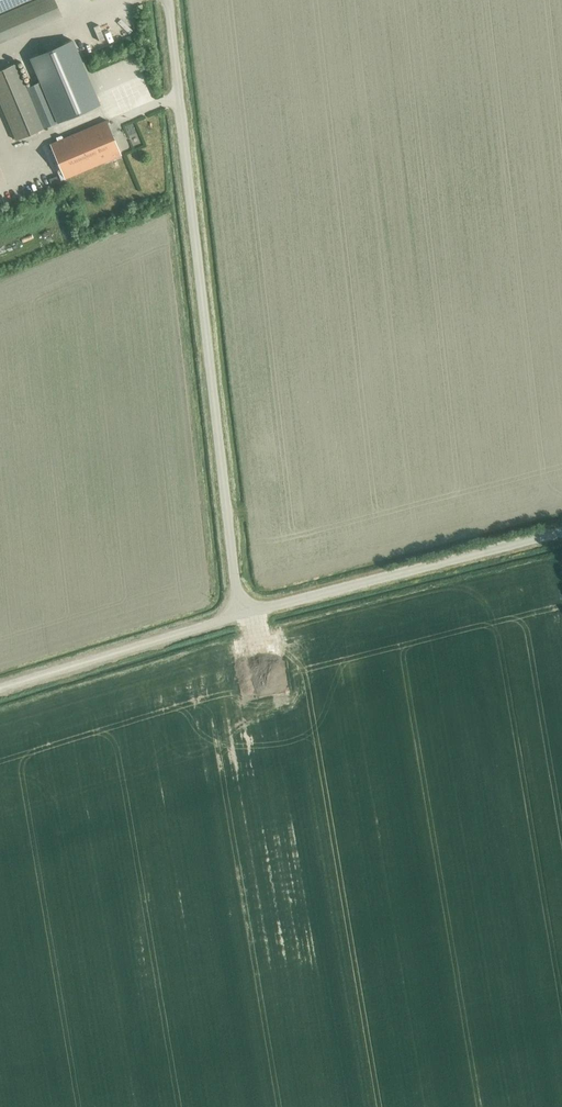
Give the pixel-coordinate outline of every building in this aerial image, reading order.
[(0,15),(0,42),(61,15),(55,0),(35,0),(0,15)] [(25,0),(0,0),(0,11),(25,0)] [(40,81),(25,87),(43,128),(79,113),(99,104),(86,74),(71,40),(30,57),(40,81)] [(16,140),(43,128),(25,87),(15,63),(0,69),(0,103),(16,140)] [(105,120),(50,144),(65,178),(120,154),(105,120)] [(27,164),(41,159),(39,152),(25,157),(27,164)] [(124,159),(117,163),(125,184),(133,182),(124,159)] [(9,214),(0,194),(0,218),(9,214)]
